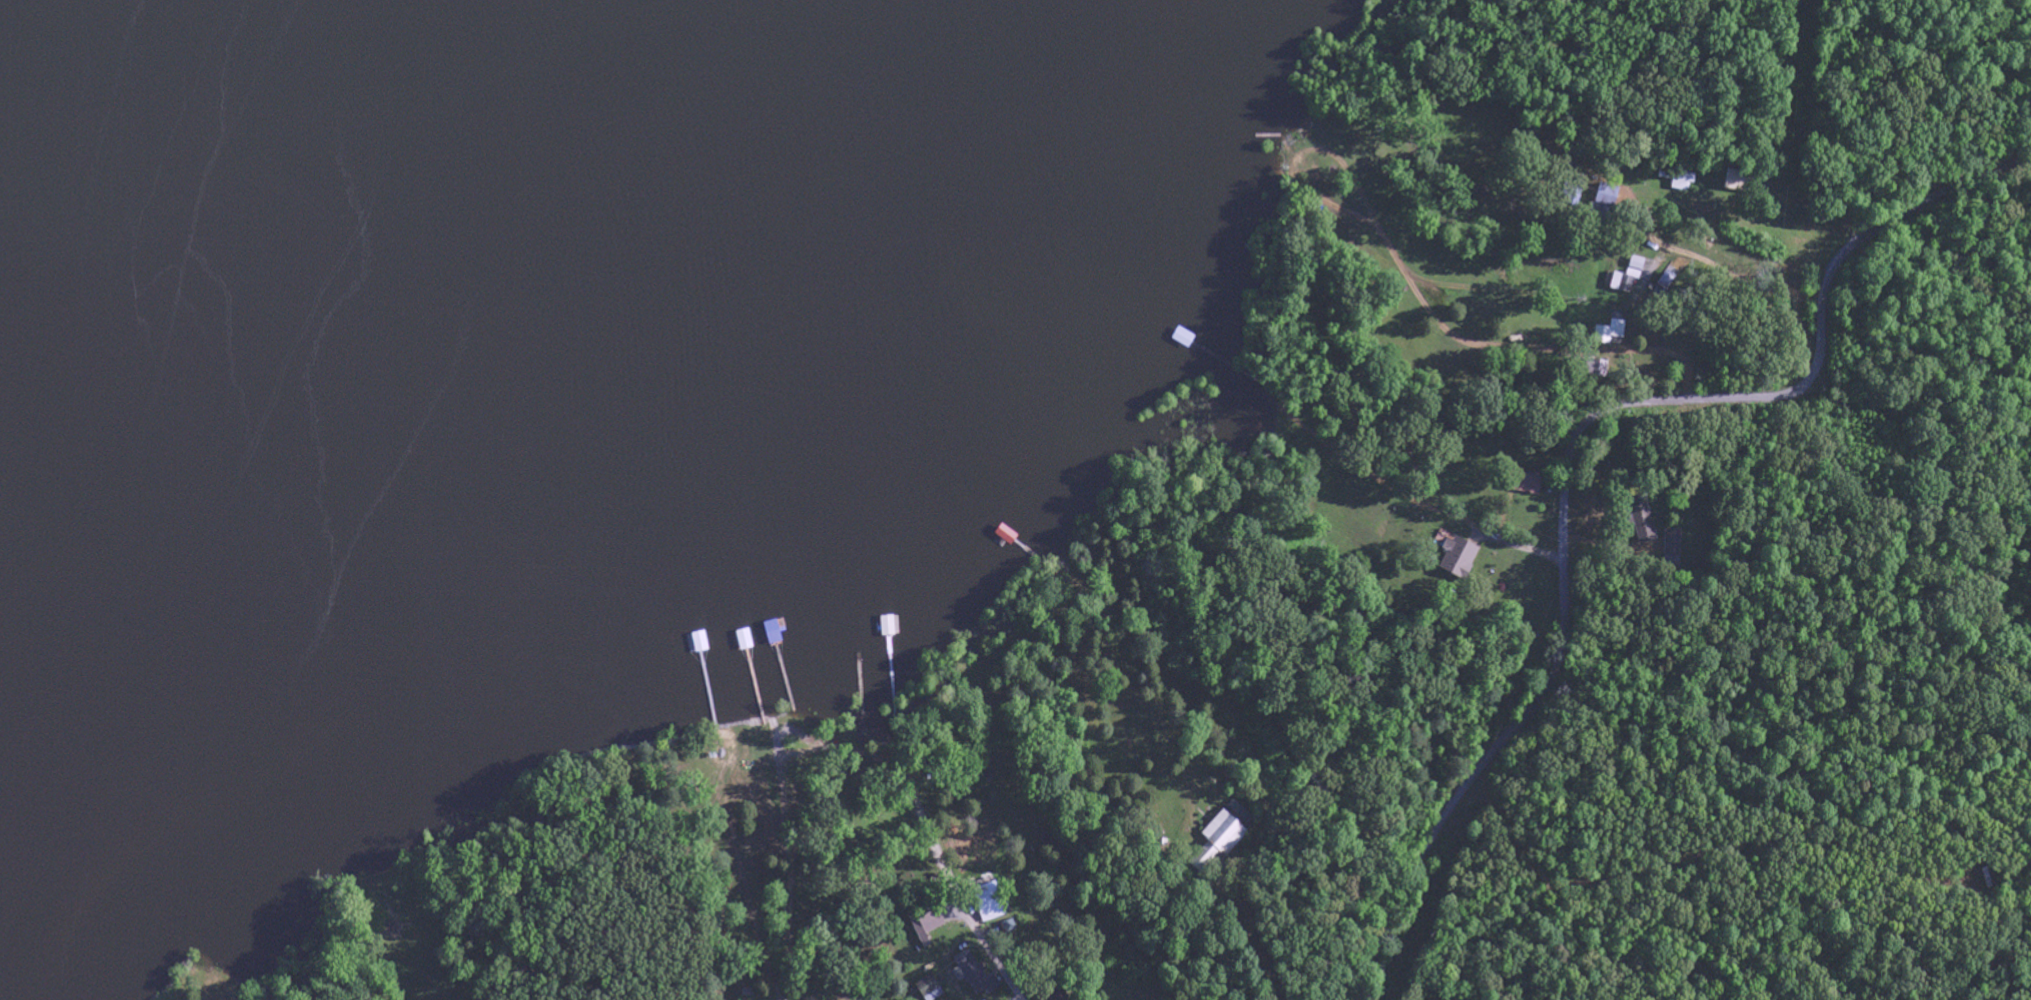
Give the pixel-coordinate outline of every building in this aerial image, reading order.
[(1615,208),(1618,190),(1598,187),(1595,204),(1615,208)] [(1612,344),(1613,338),(1625,339),(1627,322),(1612,321),(1612,328),(1596,327),(1595,342),(1612,344)] [(1627,501),(1640,546),(1658,541),(1646,496),(1627,501)] [(1664,558),(1676,558),(1676,530),(1665,530),(1664,558)] [(1439,567),(1463,581),(1481,550),(1454,535),(1444,551),(1447,552),(1439,567)] [(1249,832),(1242,826),(1251,817),(1233,800),(1201,835),(1209,842),(1188,864),(1199,874),(1219,852),(1226,858),(1249,832)] [(912,921),(924,947),(931,943),(927,935),(944,926),(936,910),(912,921)] [(975,995),(984,989),(988,995),(1001,986),(994,975),(988,978),(971,952),(954,964),(975,995)]
